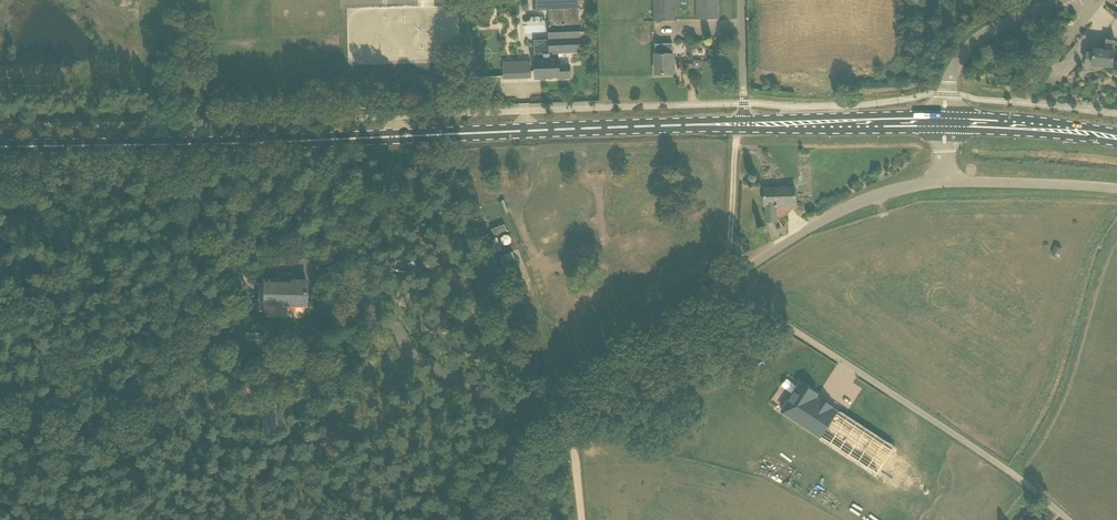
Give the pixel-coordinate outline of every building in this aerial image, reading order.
[(535,61),(536,78),(571,77),(570,66),(560,66),(559,60),(558,52),(581,51),(579,0),(536,0),(537,10),(548,9),(550,40),(535,41),(536,61),(535,61)] [(675,20),(675,0),(654,0),(654,21),(675,20)] [(717,0),(696,0),(696,20),(718,19),(717,0)] [(1088,49),(1085,66),(1099,68),(1099,66),(1112,68),(1116,42),(1107,40),(1105,51),(1088,49)] [(656,55),(655,55),(656,75),(671,75),(671,69),(674,69),(674,55),(673,55),(673,44),(656,44),(656,55)] [(503,79),(531,77),(530,61),(530,62),(515,62),(502,62),(503,79)] [(776,222),(776,221),(786,216),(789,213),(794,205),(795,205),(795,188),(764,189),(764,206),(766,206),(766,222),(776,222)] [(1051,255),(1059,258),(1062,249),(1055,246),(1051,255)] [(515,260),(512,252),(503,256),(505,264),(515,260)] [(263,283),(263,305),(306,306),(306,281),(291,281),(291,284),(263,283)] [(526,284),(516,288),(520,297),(530,293),(526,284)] [(214,330),(214,343),(229,342),(228,330),(214,330)] [(815,399),(816,397),(818,395),(800,383),(782,412),(784,413),(754,460),(846,519),(902,519),(931,474),(828,408),(815,399)]
